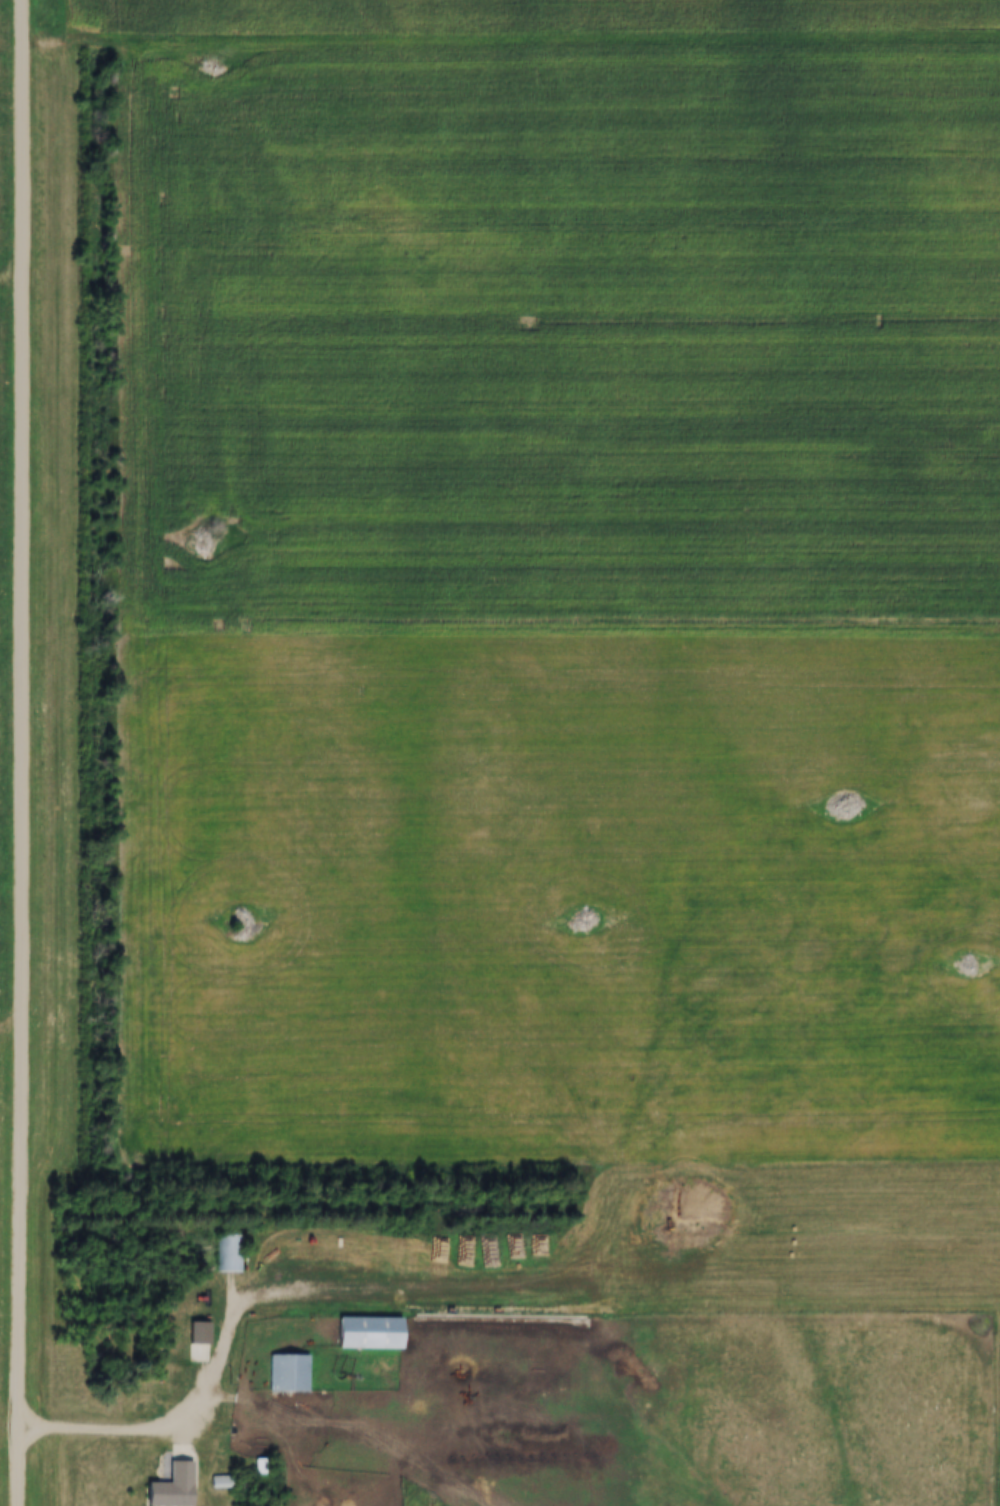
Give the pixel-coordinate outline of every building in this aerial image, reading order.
[(219,1273),(244,1273),(244,1235),(219,1235),(219,1273)] [(338,1349),(401,1349),(401,1318),(338,1318),(338,1349)] [(195,1352),(214,1352),(214,1336),(195,1336),(195,1352)] [(270,1392),(308,1392),(308,1355),(270,1355),(270,1392)] [(192,1462),(170,1462),(170,1484),(147,1484),(147,1505),(192,1505),(192,1462)] [(260,1466),(256,1466),(256,1474),(265,1475),(265,1469),(260,1469),(260,1466)]
